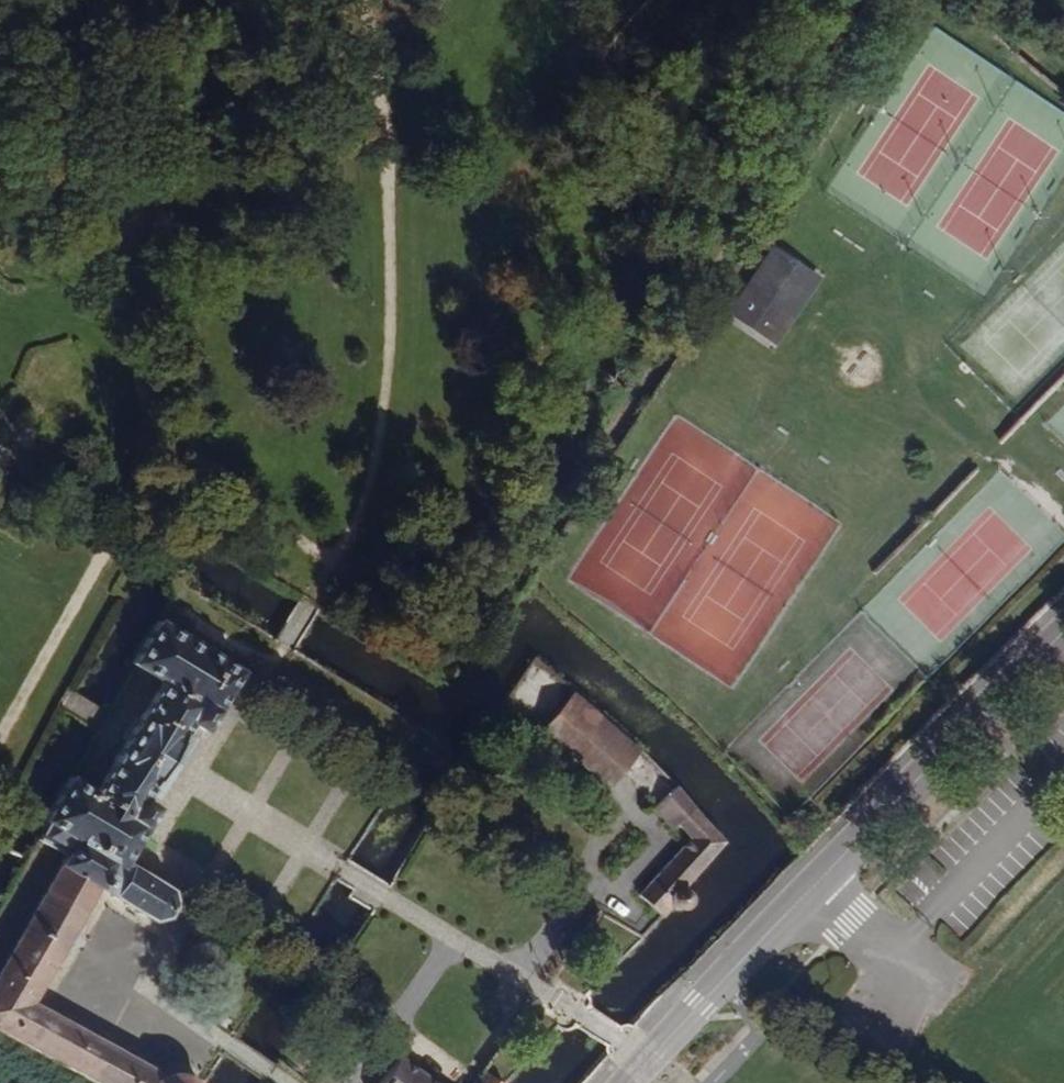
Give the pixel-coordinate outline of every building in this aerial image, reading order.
[(777,352),(829,275),(784,244),(732,321),(777,352)] [(237,663),(156,611),(125,667),(147,681),(124,723),(115,739),(93,779),(71,766),(36,830),(39,832),(27,854),(46,865),(0,950),(0,1024),(100,1082),(207,1082),(206,1082),(202,1078),(199,1075),(195,1072),(191,1070),(186,1068),(181,1067),(176,1066),(171,1066),(165,1067),(160,1069),(158,1070),(30,995),(94,881),(148,910),(164,910),(172,898),(171,880),(128,852),(157,803),(145,796),(190,718),(202,725),(237,663)] [(603,781),(633,749),(569,688),(539,720),(603,781)] [(658,868),(638,890),(663,915),(689,891),(695,895),(703,896),(709,892),(712,886),(711,880),(709,874),(736,847),(698,805),(672,780),(651,803),(671,822),(675,819),(691,835),(658,868)] [(822,836),(833,826),(822,817),(813,826),(822,836)] [(404,1054),(383,1082),(446,1082),(404,1054)] [(476,1082),(506,1082),(487,1069),(476,1082)]
